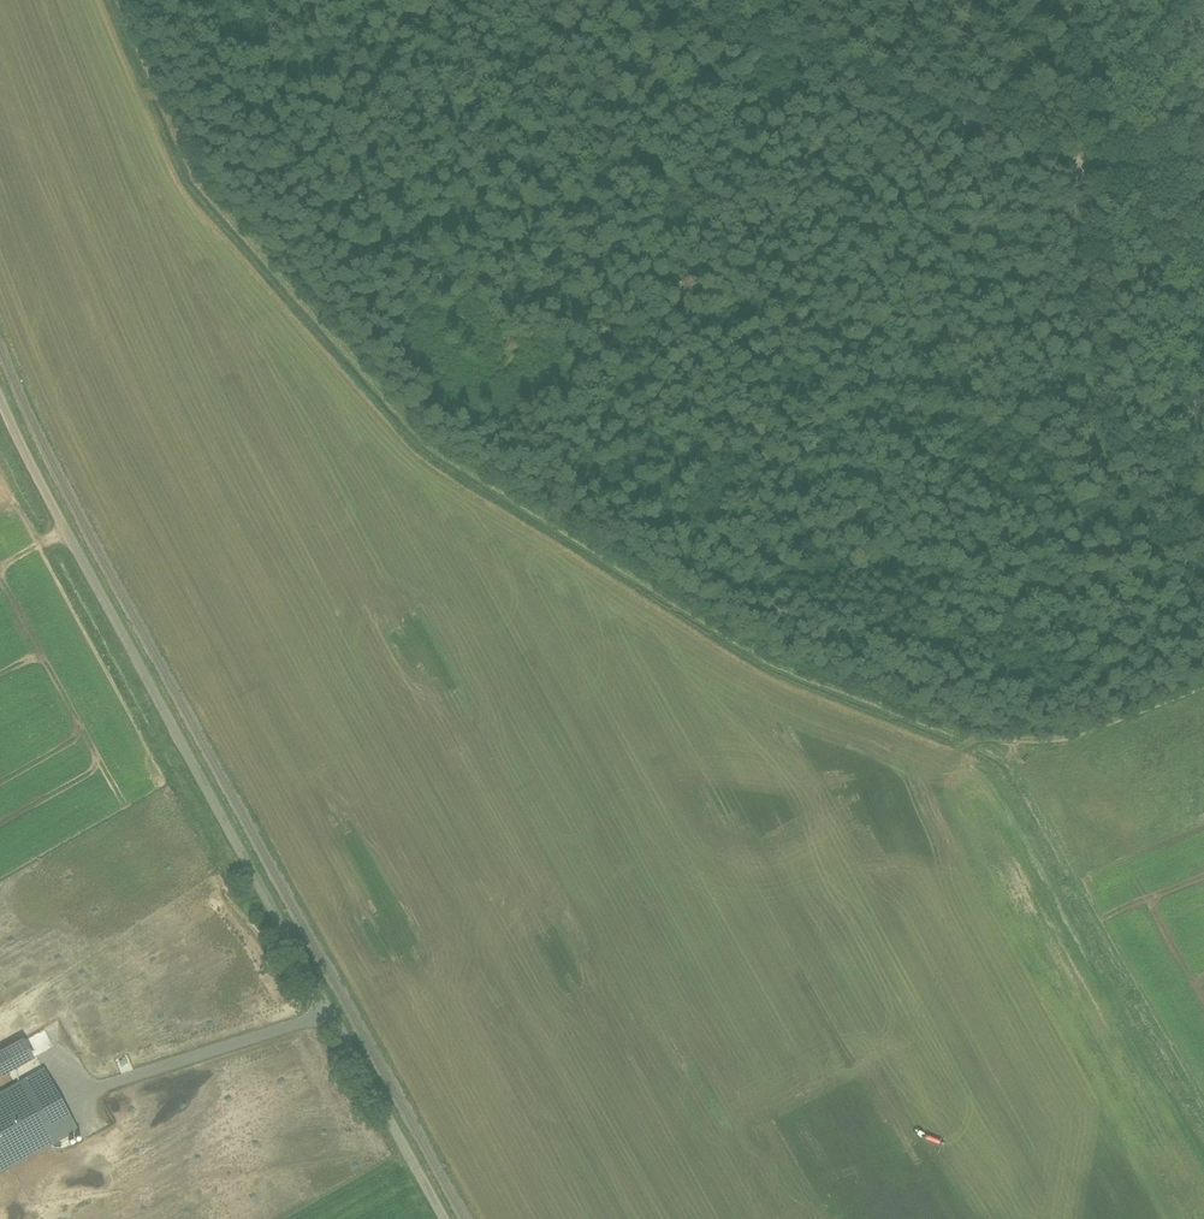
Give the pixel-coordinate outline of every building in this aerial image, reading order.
[(31,1037),(0,1054),(0,1063),(8,1077),(43,1058),(31,1037)] [(50,1068),(0,1095),(0,1176),(84,1130),(50,1068)]
